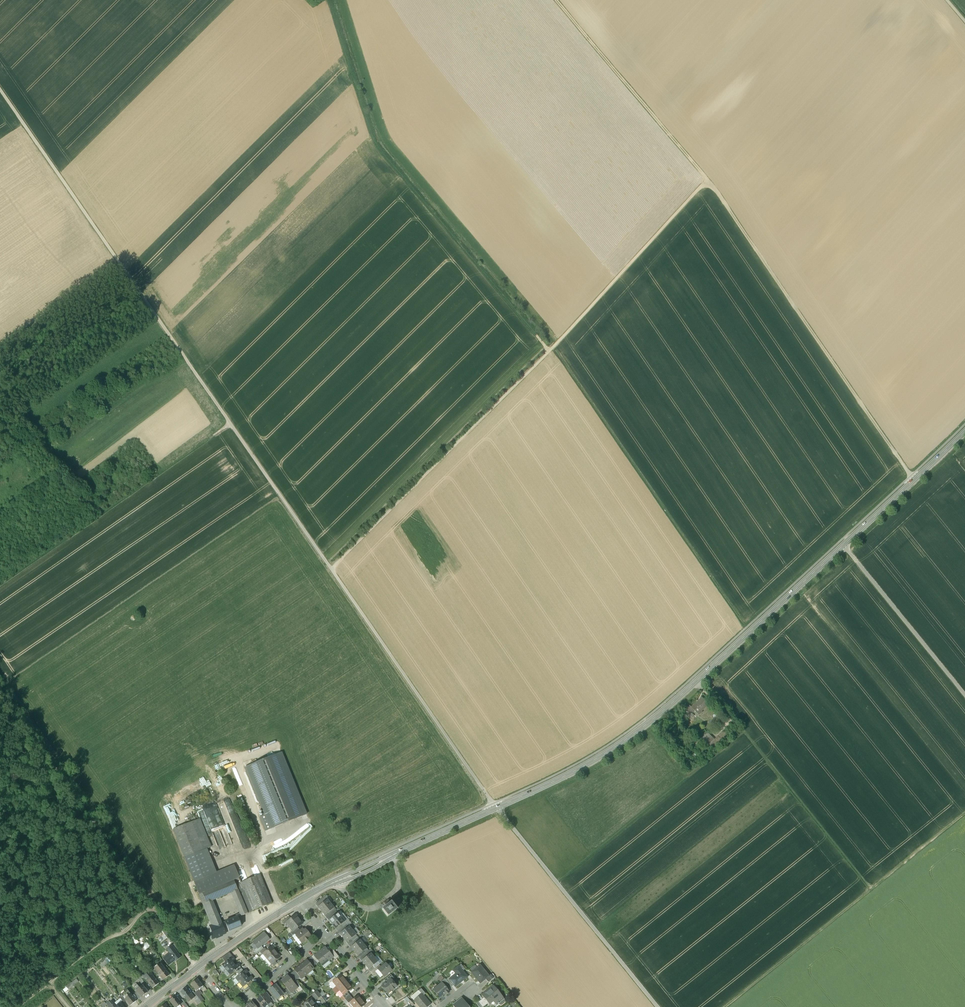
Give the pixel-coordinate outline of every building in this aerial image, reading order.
[(699,20),(705,25),(722,6),(719,3),(716,7),(713,5),(699,20)] [(650,45),(647,42),(645,44),(643,42),(635,51),(640,56),(650,45)] [(690,706),(685,711),(690,716),(692,714),(690,712),(693,709),(699,716),(703,712),(702,711),(709,704),(703,698),(695,705),(692,708),(690,706)] [(724,731),(718,736),(722,740),(727,734),(724,731)] [(708,733),(703,738),(706,742),(707,741),(711,737),(708,733)] [(715,739),(709,745),(713,749),(718,743),(715,739)] [(306,814),(281,753),(245,768),(265,815),(259,817),(265,831),(306,814)] [(229,799),(225,800),(232,820),(231,821),(230,818),(224,820),(226,826),(231,824),(230,822),(233,821),(239,838),(243,836),(242,832),(229,799)] [(224,803),(217,807),(220,812),(226,808),(224,803)] [(211,847),(199,819),(192,822),(203,850),(211,847)] [(203,850),(192,822),(173,830),(184,858),(203,850)] [(203,850),(184,858),(192,876),(210,868),(203,850)] [(210,868),(192,876),(193,880),(212,873),(210,868)] [(230,870),(195,885),(199,894),(202,893),(227,883),(234,880),(233,879),(230,870)] [(260,875),(241,882),(244,890),(253,910),(271,903),(260,875)] [(234,880),(227,883),(231,892),(232,892),(240,912),(246,909),(239,892),(236,885),(234,880)] [(241,882),(236,885),(239,892),(244,890),(241,882)] [(227,883),(202,893),(206,903),(212,900),(231,892),(227,883)] [(253,910),(244,890),(239,892),(246,909),(247,913),(253,910)] [(206,903),(202,893),(199,894),(210,921),(213,920),(206,903)] [(322,903),(318,907),(321,911),(330,904),(327,899),(322,903)] [(222,924),(212,900),(206,903),(213,920),(215,924),(216,926),(222,924)] [(390,902),(381,909),(388,917),(396,910),(390,902)] [(330,904),(321,911),(325,915),(334,908),(330,904)] [(334,908),(325,915),(324,916),(326,918),(336,910),(334,908)] [(336,910),(326,918),(328,921),(329,920),(338,913),(336,910)] [(341,917),(338,913),(329,920),(332,925),(341,917)] [(291,919),(286,923),(289,927),(299,919),(296,915),(291,919)] [(344,915),(341,917),(345,921),(347,924),(350,921),(344,915)] [(238,917),(225,922),(227,927),(229,931),(241,926),(239,921),(238,917)] [(289,917),(282,922),(284,925),(286,923),(291,919),(289,917)] [(345,921),(341,917),(332,925),(336,929),(345,921)] [(299,919),(289,927),(293,931),(293,932),(298,928),(303,923),(299,919)] [(345,921),(336,929),(335,929),(337,932),(347,924),(345,921)] [(123,922),(119,925),(123,930),(127,926),(123,922)] [(216,926),(215,924),(210,926),(212,933),(210,934),(212,939),(216,937),(217,938),(222,936),(222,935),(226,933),(224,929),(227,927),(225,923),(222,924),(216,926)] [(349,926),(347,924),(337,932),(339,934),(340,934),(349,926)] [(352,931),(349,926),(340,934),(343,938),(352,931)] [(298,928),(293,932),(293,931),(290,933),(292,936),(295,934),(299,930),(298,928)] [(301,932),(297,936),(302,943),(305,940),(306,941),(308,939),(308,938),(310,936),(305,930),(303,932),(302,932),(301,932)] [(352,931),(343,938),(347,942),(351,939),(356,935),(352,931)] [(264,933),(252,942),(257,948),(258,949),(261,946),(269,939),(264,933)] [(302,943),(297,936),(295,934),(292,936),(299,945),(302,943)] [(363,944),(360,940),(355,944),(350,947),(351,947),(354,951),(363,944)] [(175,943),(171,946),(176,953),(180,950),(175,943)] [(363,944),(354,951),(357,956),(358,956),(364,950),(367,948),(363,944)] [(170,953),(163,958),(168,965),(175,960),(176,961),(180,957),(176,953),(171,946),(167,949),(170,953)] [(261,946),(258,949),(257,948),(254,951),(256,954),(260,952),(263,949),(261,946)] [(276,952),(272,947),(266,951),(263,954),(267,959),(276,952)] [(329,953),(325,948),(315,956),(317,960),(322,965),(332,957),(333,957),(329,953)] [(333,950),(329,953),(333,957),(332,957),(335,960),(339,957),(333,950)] [(276,952),(267,959),(272,964),(275,962),(275,961),(280,957),(276,952)] [(366,953),(359,958),(361,961),(362,961),(361,960),(368,955),(366,953)] [(374,957),(371,953),(368,955),(361,960),(362,961),(365,965),(374,957)] [(227,961),(222,965),(226,970),(234,964),(232,962),(235,960),(233,957),(232,957),(227,961)] [(315,961),(311,957),(307,960),(313,967),(317,964),(315,961)] [(332,957),(322,965),(325,968),(335,960),(332,957)] [(374,957),(365,965),(368,969),(369,969),(373,966),(378,962),(374,957)] [(101,964),(104,968),(110,962),(107,959),(101,964)] [(307,960),(303,963),(304,963),(301,965),(308,974),(314,968),(313,967),(307,960)] [(235,965),(234,964),(226,970),(230,975),(235,971),(240,967),(240,966),(238,963),(235,965)] [(392,970),(386,963),(378,969),(381,973),(383,976),(392,970)] [(161,964),(155,969),(159,974),(163,980),(169,975),(161,964)] [(308,974),(301,965),(298,968),(297,968),(294,970),(300,977),(300,978),(303,976),(304,977),(308,974)] [(460,965),(459,965),(452,970),(453,971),(455,974),(449,979),(453,984),(455,987),(461,982),(462,982),(463,981),(464,981),(468,977),(463,970),(460,965)] [(489,976),(480,965),(471,972),(480,983),(485,979),(489,976)] [(239,975),(235,978),(239,983),(247,976),(245,975),(248,972),(246,969),(243,971),(239,975)] [(300,977),(294,970),(290,974),(293,978),(296,980),(300,977)] [(149,971),(143,975),(144,976),(143,977),(144,977),(147,981),(153,988),(159,984),(153,976),(149,971)] [(291,979),(288,975),(281,981),(286,987),(287,989),(294,984),(294,983),(291,979)] [(336,979),(332,982),(336,986),(345,979),(341,975),(336,979)] [(251,976),(248,978),(247,976),(239,983),(243,987),(247,984),(251,981),(253,979),(251,976)] [(447,977),(445,979),(449,983),(450,985),(453,984),(449,979),(447,977)] [(296,980),(293,978),(291,979),(294,983),(294,984),(296,987),(299,985),(296,980)] [(203,986),(197,979),(191,984),(196,991),(199,989),(203,986)] [(345,979),(336,986),(339,991),(348,984),(345,979)] [(392,980),(390,979),(386,983),(381,986),(388,994),(397,987),(392,980)] [(74,985),(71,982),(62,989),(65,992),(74,985)] [(442,982),(433,989),(440,998),(445,994),(446,995),(450,992),(446,986),(443,982),(442,982)] [(142,985),(139,988),(136,984),(133,986),(136,990),(137,992),(141,997),(148,992),(142,985)] [(281,991),(276,984),(269,990),(273,995),(277,1000),(284,994),(281,991)] [(348,984),(339,991),(343,996),(347,992),(352,989),(348,984)] [(504,999),(493,986),(482,995),(484,997),(488,1003),(491,1002),(494,1001),(494,1000),(495,999),(497,1002),(497,1003),(497,1004),(498,1003),(499,1005),(501,1005),(505,1003),(505,1001),(504,999)] [(190,994),(185,988),(180,992),(185,998),(190,994)] [(127,990),(121,994),(121,995),(125,999),(124,999),(126,1001),(130,1006),(136,1001),(127,990)] [(194,993),(193,991),(191,993),(194,998),(193,999),(197,1005),(201,1002),(197,997),(194,993)] [(321,996),(316,991),(312,994),(316,1000),(321,996)] [(419,991),(411,997),(420,1006),(428,1006),(431,1005),(423,996),(422,994),(421,994),(419,991)] [(190,994),(185,998),(188,1002),(193,999),(194,998),(191,993),(190,994)] [(257,999),(259,1002),(263,1006),(264,1006),(271,1002),(264,994),(257,999)] [(176,996),(169,1001),(174,1006),(177,1006),(179,1006),(182,1004),(176,996)] [(358,996),(353,999),(349,1003),(352,1006),(353,1006),(361,1000),(358,996)] [(479,1002),(483,1006),(488,1003),(484,997),(479,1002)] [(462,998),(453,1006),(454,1006),(469,1006),(462,998)]
